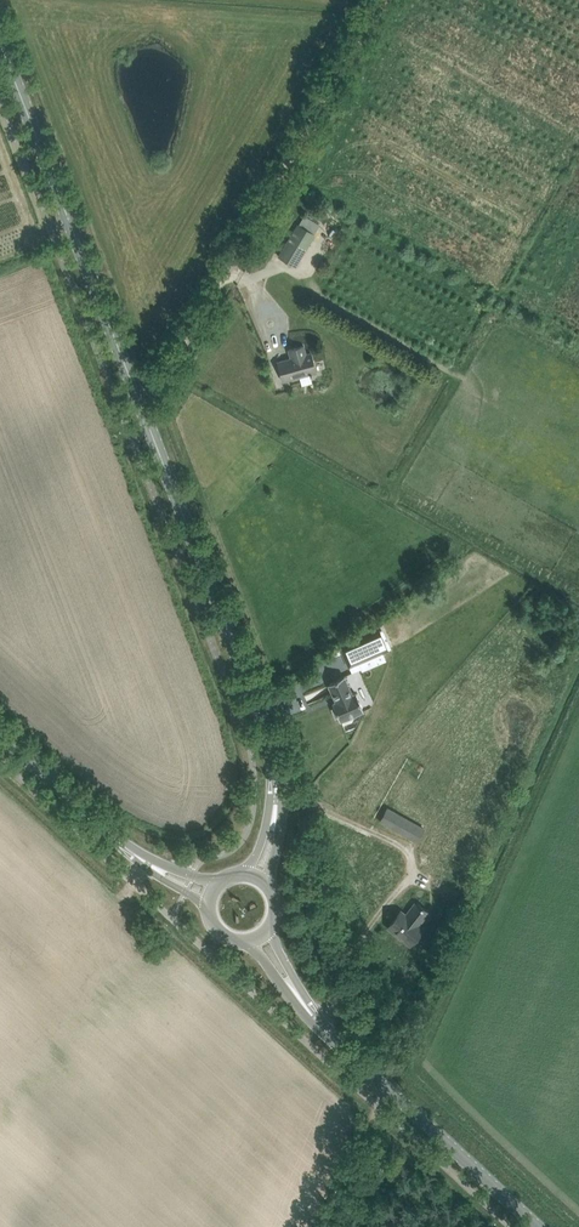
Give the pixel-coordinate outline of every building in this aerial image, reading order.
[(298,224),(285,246),(279,256),(295,266),(315,234),(313,233),(319,224),(304,215),(298,224)] [(291,358),(280,361),(285,380),(310,373),(310,375),(312,375),(312,373),(317,371),(311,352),(306,354),(304,345),(289,349),(291,358)] [(379,631),(341,648),(349,668),(388,651),(379,631)] [(352,694),(345,676),(328,683),(336,701),(332,702),(334,707),(332,708),(335,717),(338,715),(340,720),(364,710),(356,692),(352,694)] [(324,686),(303,694),(309,707),(329,699),(324,686)] [(389,825),(396,812),(387,807),(380,820),(389,825)] [(415,823),(408,835),(416,840),(423,828),(415,823)] [(458,892),(455,899),(463,903),(467,896),(458,892)] [(400,912),(388,927),(396,933),(397,932),(412,943),(423,928),(417,923),(427,911),(416,902),(405,916),(400,912)] [(370,1176),(379,1180),(385,1165),(376,1162),(370,1176)]
